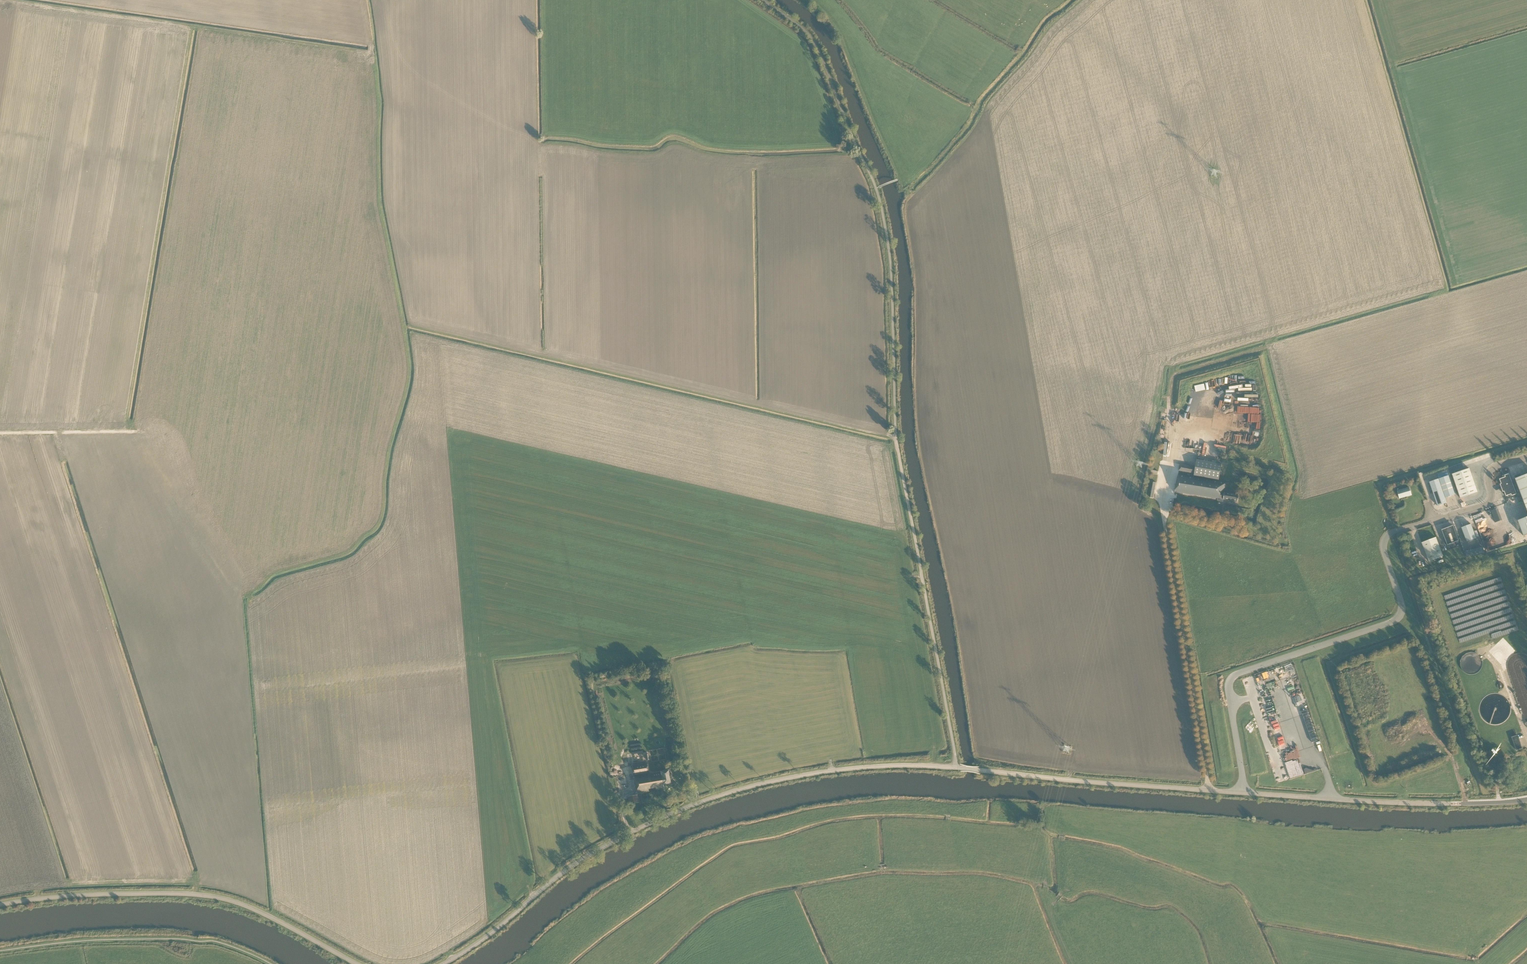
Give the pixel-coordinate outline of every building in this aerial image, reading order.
[(1221,464),(1197,459),(1195,467),(1180,464),(1179,470),(1190,472),(1189,476),(1178,474),(1174,493),(1223,502),(1223,499),(1237,501),(1238,495),(1225,492),(1227,482),(1219,481),(1219,482),(1193,477),(1194,475),(1219,480),(1221,464)] [(1477,492),(1469,468),(1452,474),(1460,498),(1477,492)] [(1438,476),(1439,479),(1429,482),(1437,506),(1447,503),(1445,498),(1455,495),(1448,475),(1447,473),(1438,476)] [(1516,494),(1508,474),(1504,475),(1505,477),(1499,479),(1501,484),(1500,484),(1503,492),(1504,491),(1506,496),(1511,494),(1511,496),(1516,494)] [(1526,511),(1526,474),(1515,479),(1526,511)] [(1411,495),(1409,487),(1397,491),(1399,498),(1411,495)] [(1517,521),(1523,535),(1526,534),(1526,517),(1517,521)] [(1476,538),(1471,524),(1461,528),(1466,542),(1476,538)] [(1458,540),(1453,525),(1441,530),(1447,545),(1458,540)] [(1443,556),(1436,537),(1421,543),(1429,562),(1443,556)] [(1508,718),(1507,709),(1498,710),(1498,705),(1494,705),(1494,709),(1491,709),(1491,712),(1490,712),(1490,716),(1491,716),(1491,722),(1504,721),(1504,718),(1508,718)] [(1522,748),(1517,735),(1512,737),(1516,750),(1522,748)] [(633,761),(652,758),(651,748),(642,750),(643,752),(639,753),(638,753),(632,754),(633,761)] [(1518,782),(1525,779),(1518,759),(1511,762),(1518,782)] [(656,790),(664,789),(663,784),(670,783),(668,770),(661,772),(649,774),(647,763),(632,766),(637,794),(649,792),(648,785),(655,784),(656,790)] [(638,802),(637,795),(628,796),(629,804),(638,802)]
